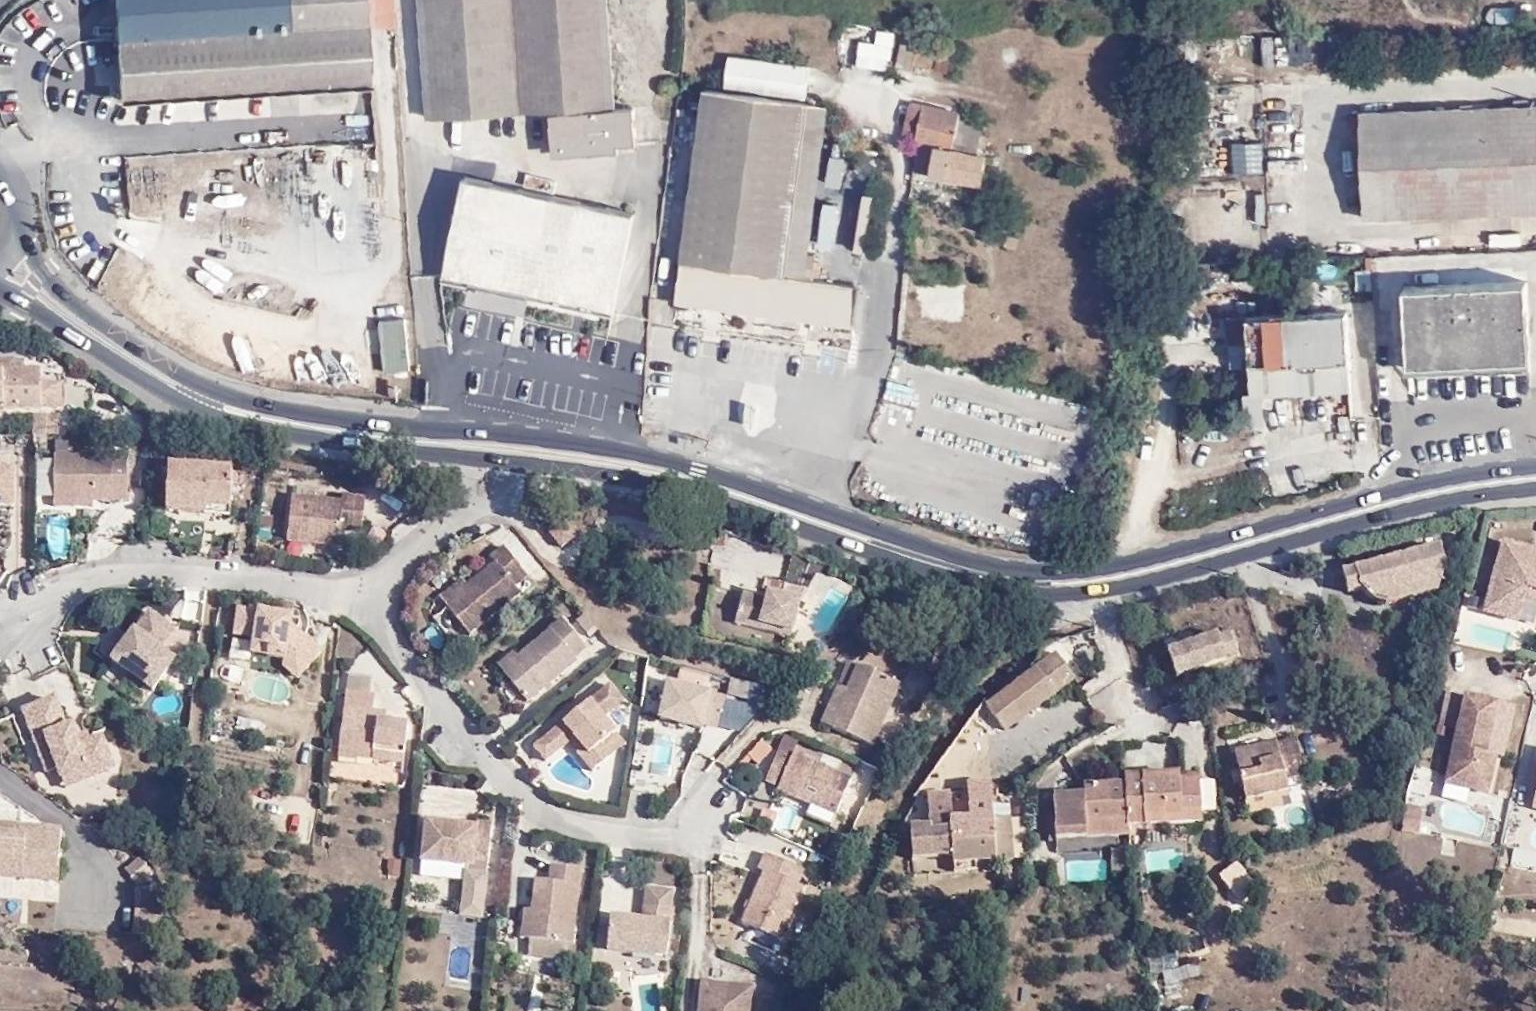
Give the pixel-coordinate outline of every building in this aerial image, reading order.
[(113,105),(357,88),(354,29),(352,0),(106,0),(113,105)] [(385,26),(383,0),(352,0),(354,29),(385,26)] [(609,116),(599,0),(408,0),(417,127),(543,120),(609,116)] [(874,27),(872,41),(858,39),(855,64),(890,68),(894,29),(874,27)] [(1263,65),(1305,65),(1304,32),(1263,33),(1263,65)] [(932,42),(901,36),(894,73),(913,75),(913,68),(926,71),(932,42)] [(729,65),(723,95),(809,106),(812,76),(729,65)] [(676,309),(851,334),(857,294),(812,286),(814,263),(808,262),(789,259),(809,106),(723,95),(708,94),(676,309)] [(916,146),(919,147),(922,148),(958,153),(960,136),(984,141),(986,127),(961,122),(961,107),(908,101),(904,128),(918,129),(916,146)] [(789,259),(808,262),(826,125),(814,106),(809,106),(789,259)] [(814,106),(826,125),(828,107),(814,106)] [(1355,115),(1360,222),(1535,212),(1535,108),(1355,115)] [(626,115),(609,116),(612,163),(628,163),(626,115)] [(612,163),(609,116),(543,120),(547,169),(612,163)] [(901,144),(916,146),(918,129),(904,128),(901,144)] [(958,153),(981,157),(984,141),(960,136),(958,153)] [(987,187),(990,159),(981,157),(958,153),(922,148),(915,183),(929,184),(929,177),(987,187)] [(842,184),(845,156),(830,154),(827,182),(842,184)] [(612,314),(633,218),(472,184),(451,279),(527,295),(612,314)] [(188,229),(191,197),(139,192),(136,224),(188,229)] [(199,229),(250,224),(247,194),(196,199),(199,229)] [(1519,283),(1399,289),(1402,366),(1523,359),(1519,283)] [(1347,312),(1226,318),(1228,344),(1248,343),(1249,366),(1253,366),(1254,381),(1244,381),(1244,395),(1246,395),(1247,423),(1263,422),(1262,394),(1351,390),(1349,362),(1347,312)] [(398,331),(371,335),(379,381),(405,377),(398,331)] [(2,408),(59,406),(58,383),(38,384),(38,369),(23,369),(23,360),(0,360),(0,403),(1,403),(2,408)] [(53,438),(71,438),(72,422),(54,422),(53,438)] [(131,462),(59,459),(58,507),(96,508),(96,502),(116,502),(116,491),(131,490),(131,462)] [(206,506),(231,508),(233,474),(171,471),(167,514),(205,516),(206,506)] [(15,510),(15,474),(0,474),(0,510),(15,510)] [(343,504),(289,500),(287,544),(336,549),(337,537),(361,538),(363,502),(343,501),(343,504)] [(231,518),(231,508),(206,506),(205,516),(231,518)] [(566,527),(553,537),(565,551),(577,541),(566,527)] [(1535,589),(1535,550),(1500,541),(1483,609),(1516,618),(1523,595),(1525,586),(1535,589)] [(1407,585),(1410,596),(1434,591),(1442,566),(1438,547),(1399,557),(1407,585)] [(469,592),(450,608),(473,637),(524,596),(518,588),(532,579),(508,552),(496,561),(501,568),(469,592)] [(1407,585),(1399,557),(1387,561),(1396,589),(1407,585)] [(1383,604),(1399,600),(1396,589),(1387,561),(1339,573),(1344,593),(1358,589),(1369,600),(1381,598),(1383,604)] [(1399,600),(1410,596),(1407,585),(1396,589),(1399,600)] [(1525,586),(1523,595),(1535,597),(1535,589),(1525,586)] [(445,602),(450,608),(469,592),(464,587),(445,602)] [(762,603),(740,599),(732,627),(787,640),(796,605),(765,597),(762,603)] [(256,642),(254,659),(284,665),(289,661),(304,675),(323,654),(307,639),(293,637),(295,619),(263,613),(263,615),(239,612),(237,639),(256,642)] [(131,644),(118,661),(115,664),(155,694),(179,665),(165,652),(176,634),(154,618),(141,635),(139,634),(131,644)] [(521,657),(505,670),(535,706),(583,668),(579,664),(591,654),(567,627),(525,661),(521,657)] [(1168,653),(1177,677),(1238,655),(1229,631),(1168,653)] [(108,652),(118,661),(131,644),(121,636),(108,652)] [(289,661),(284,665),(281,669),(296,684),(304,675),(289,661)] [(1053,661),(1030,678),(1048,701),(1071,684),(1053,661)] [(682,670),(678,681),(706,691),(710,679),(682,670)] [(840,724),(830,719),(824,732),(874,754),(903,690),(862,673),(852,697),(840,724)] [(350,697),(376,701),(379,681),(352,678),(350,697)] [(1048,701),(1030,678),(983,713),(1000,735),(1048,701)] [(612,692),(537,752),(547,767),(574,747),(597,778),(614,762),(606,752),(619,740),(605,723),(625,708),(612,692)] [(730,705),(673,692),(666,725),(709,734),(710,730),(725,733),(730,705)] [(843,693),(830,719),(840,724),(852,697),(843,693)] [(378,701),(376,701),(350,697),(342,759),(407,767),(411,730),(392,727),(393,716),(378,716),(378,701)] [(1495,705),(1464,699),(1446,787),(1485,796),(1495,759),(1485,756),(1495,705)] [(87,771),(93,782),(113,774),(101,743),(79,752),(70,731),(63,734),(51,707),(22,718),(42,767),(54,763),(58,773),(61,781),(87,771)] [(661,739),(655,757),(670,762),(676,744),(661,739)] [(1302,773),(1294,741),(1273,745),(1273,742),(1252,747),(1254,756),(1232,761),(1241,802),(1285,793),(1283,777),(1302,773)] [(1254,756),(1252,747),(1230,752),(1232,761),(1254,756)] [(810,813),(838,827),(855,792),(798,763),(795,767),(783,761),(769,788),(783,794),(780,798),(810,813)] [(54,763),(42,767),(46,778),(58,773),(54,763)] [(66,793),(93,782),(87,771),(61,781),(66,793)] [(1128,820),(1128,825),(1179,821),(1178,815),(1199,814),(1196,779),(1177,779),(1176,773),(1137,775),(1138,784),(1125,785),(1127,819),(1128,820)] [(1137,775),(1124,776),(1125,785),(1138,784),(1137,775)] [(1125,785),(1121,785),(1082,787),(1083,792),(1051,794),(1054,838),(1084,836),(1083,822),(1128,820),(1127,819),(1125,785)] [(1008,860),(1010,820),(989,821),(986,786),(962,787),(965,822),(949,823),(946,794),(923,795),(926,827),(906,828),(908,861),(949,857),(950,864),(1008,860)] [(833,835),(838,827),(810,813),(806,822),(833,835)] [(1083,822),(1084,836),(1129,834),(1128,825),(1128,820),(1083,822)] [(428,829),(424,864),(430,871),(474,875),(475,863),(492,864),(495,834),(428,829)] [(25,834),(0,832),(0,843),(25,844),(25,834)] [(25,834),(25,844),(0,843),(0,881),(56,887),(59,836),(25,834)] [(1108,848),(1110,870),(1128,869),(1127,847),(1108,848)] [(126,865),(135,887),(151,880),(142,859),(126,865)] [(489,885),(492,864),(475,863),(474,875),(473,884),(489,885)] [(808,879),(770,864),(764,876),(769,878),(746,933),(783,950),(805,896),(801,894),(808,879)] [(537,919),(534,946),(576,952),(586,878),(554,875),(552,892),(540,891),(537,919)] [(162,887),(134,887),(133,934),(161,935),(162,887)] [(653,897),(651,914),(675,917),(677,899),(653,897)] [(675,917),(651,914),(650,928),(617,925),(613,958),(673,965),(678,917),(675,917)] [(525,945),(534,946),(537,919),(528,919),(525,945)] [(534,946),(534,952),(533,963),(574,968),(576,959),(576,952),(534,946)] [(1164,985),(1181,981),(1176,959),(1159,963),(1164,985)] [(757,998),(708,992),(706,1010),(756,1010),(757,998)]
